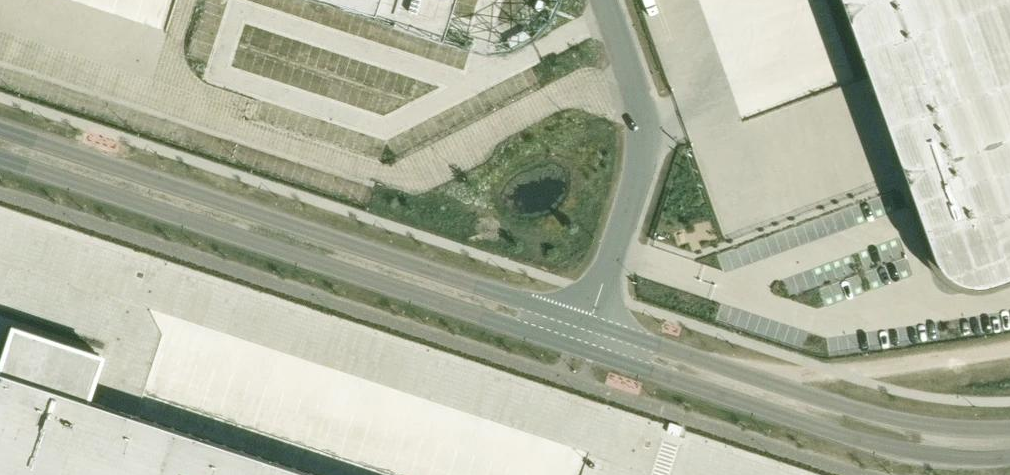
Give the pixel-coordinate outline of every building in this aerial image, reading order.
[(394,20),(442,36),(443,36),(455,0),(331,0),(394,20)] [(867,75),(915,209),(930,249),(935,261),(943,272),(954,279),(966,284),(979,284),(992,282),(1009,276),(1009,0),(840,0),(867,75)] [(87,399),(101,356),(12,326),(0,361),(0,474),(317,474),(87,399)]
